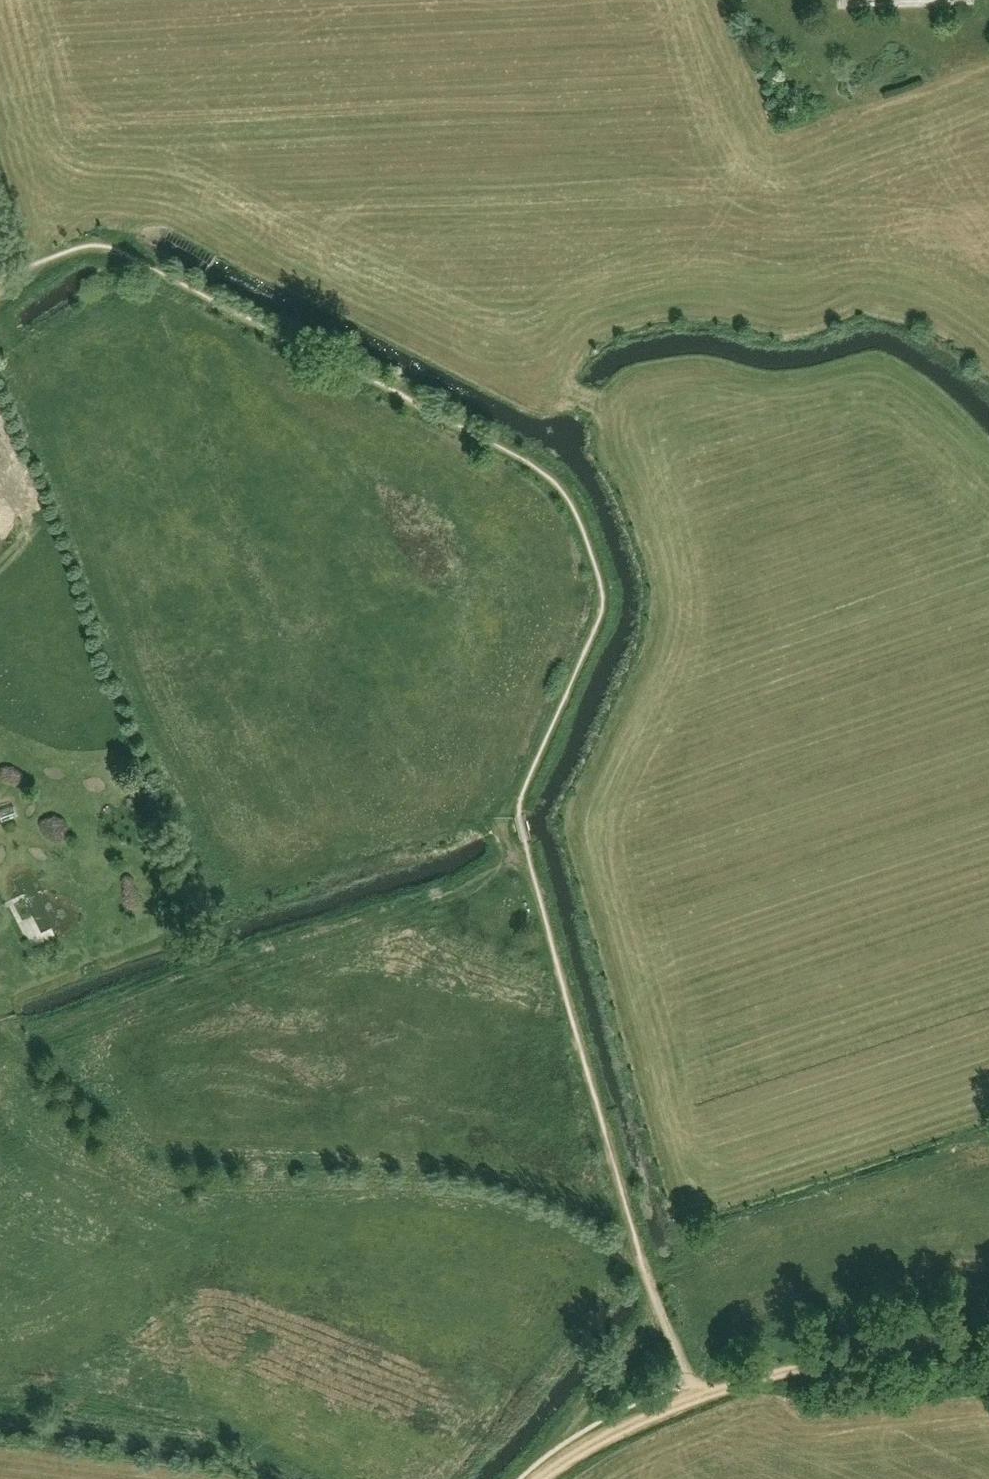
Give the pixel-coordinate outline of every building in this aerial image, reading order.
[(26,837),(18,841),(27,859),(35,855),(26,837)]
